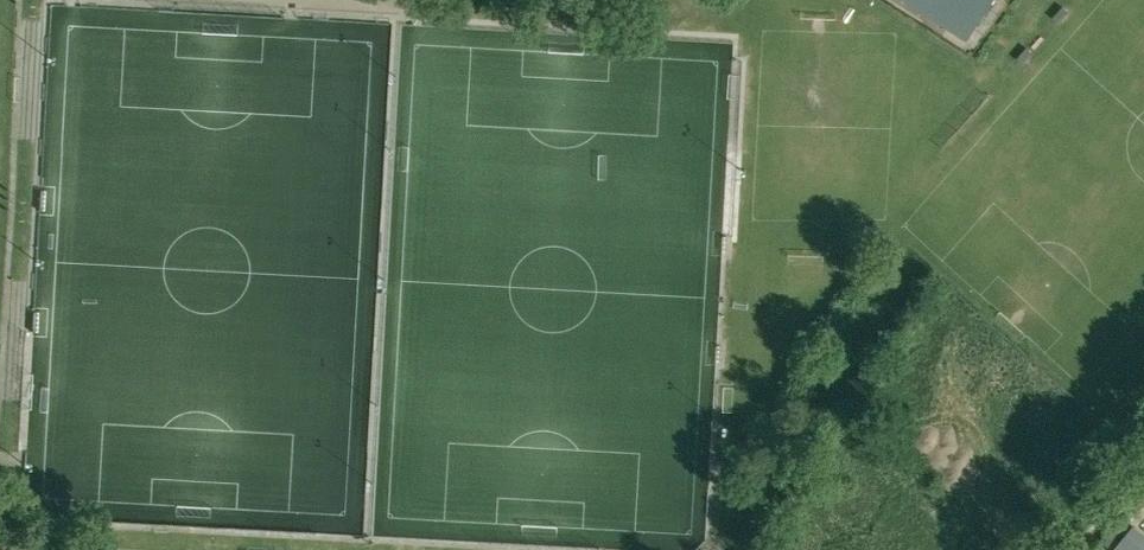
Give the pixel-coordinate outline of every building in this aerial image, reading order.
[(967,40),(993,0),(907,0),(967,40)] [(1122,518),(1103,541),(1113,549),(1143,549),(1143,537),(1122,518)]
